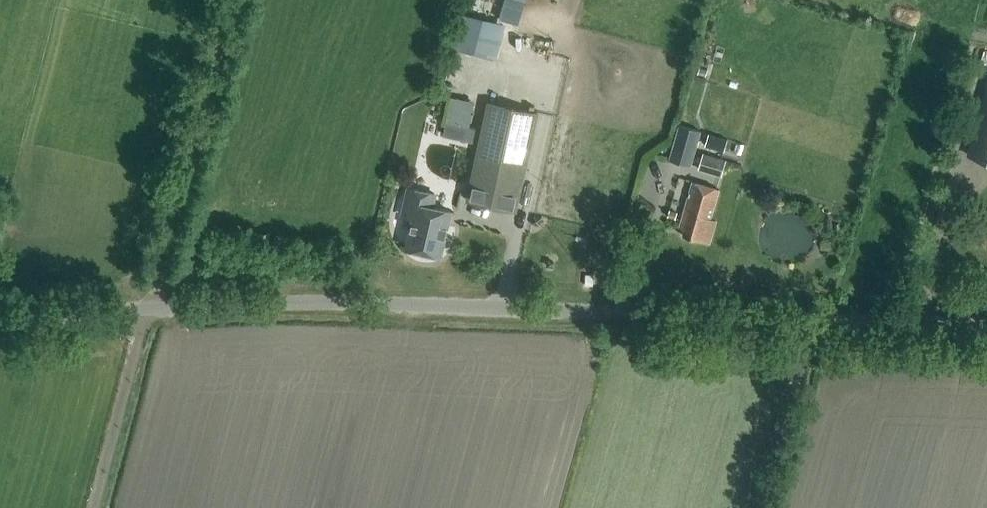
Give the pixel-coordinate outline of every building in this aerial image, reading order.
[(460,14),(452,50),(498,60),(502,41),(480,36),(483,19),(460,14)] [(967,155),(986,161),(986,80),(967,155)] [(457,93),(449,132),(475,138),(484,98),(457,93)] [(517,212),(539,112),(488,101),(466,200),(469,201),(468,204),(483,208),(484,205),(517,212)] [(669,158),(689,164),(699,129),(679,123),(669,158)] [(705,145),(725,151),(729,138),(709,132),(705,145)] [(722,175),(727,160),(704,153),(699,168),(722,175)] [(710,242),(716,220),(711,219),(719,189),(693,181),(680,227),(685,229),(683,234),(710,242)] [(449,228),(453,210),(435,206),(437,192),(407,186),(400,216),(411,219),(405,249),(443,257),(447,237),(446,237),(448,227),(449,228)] [(676,218),(678,212),(670,210),(668,216),(676,218)]
